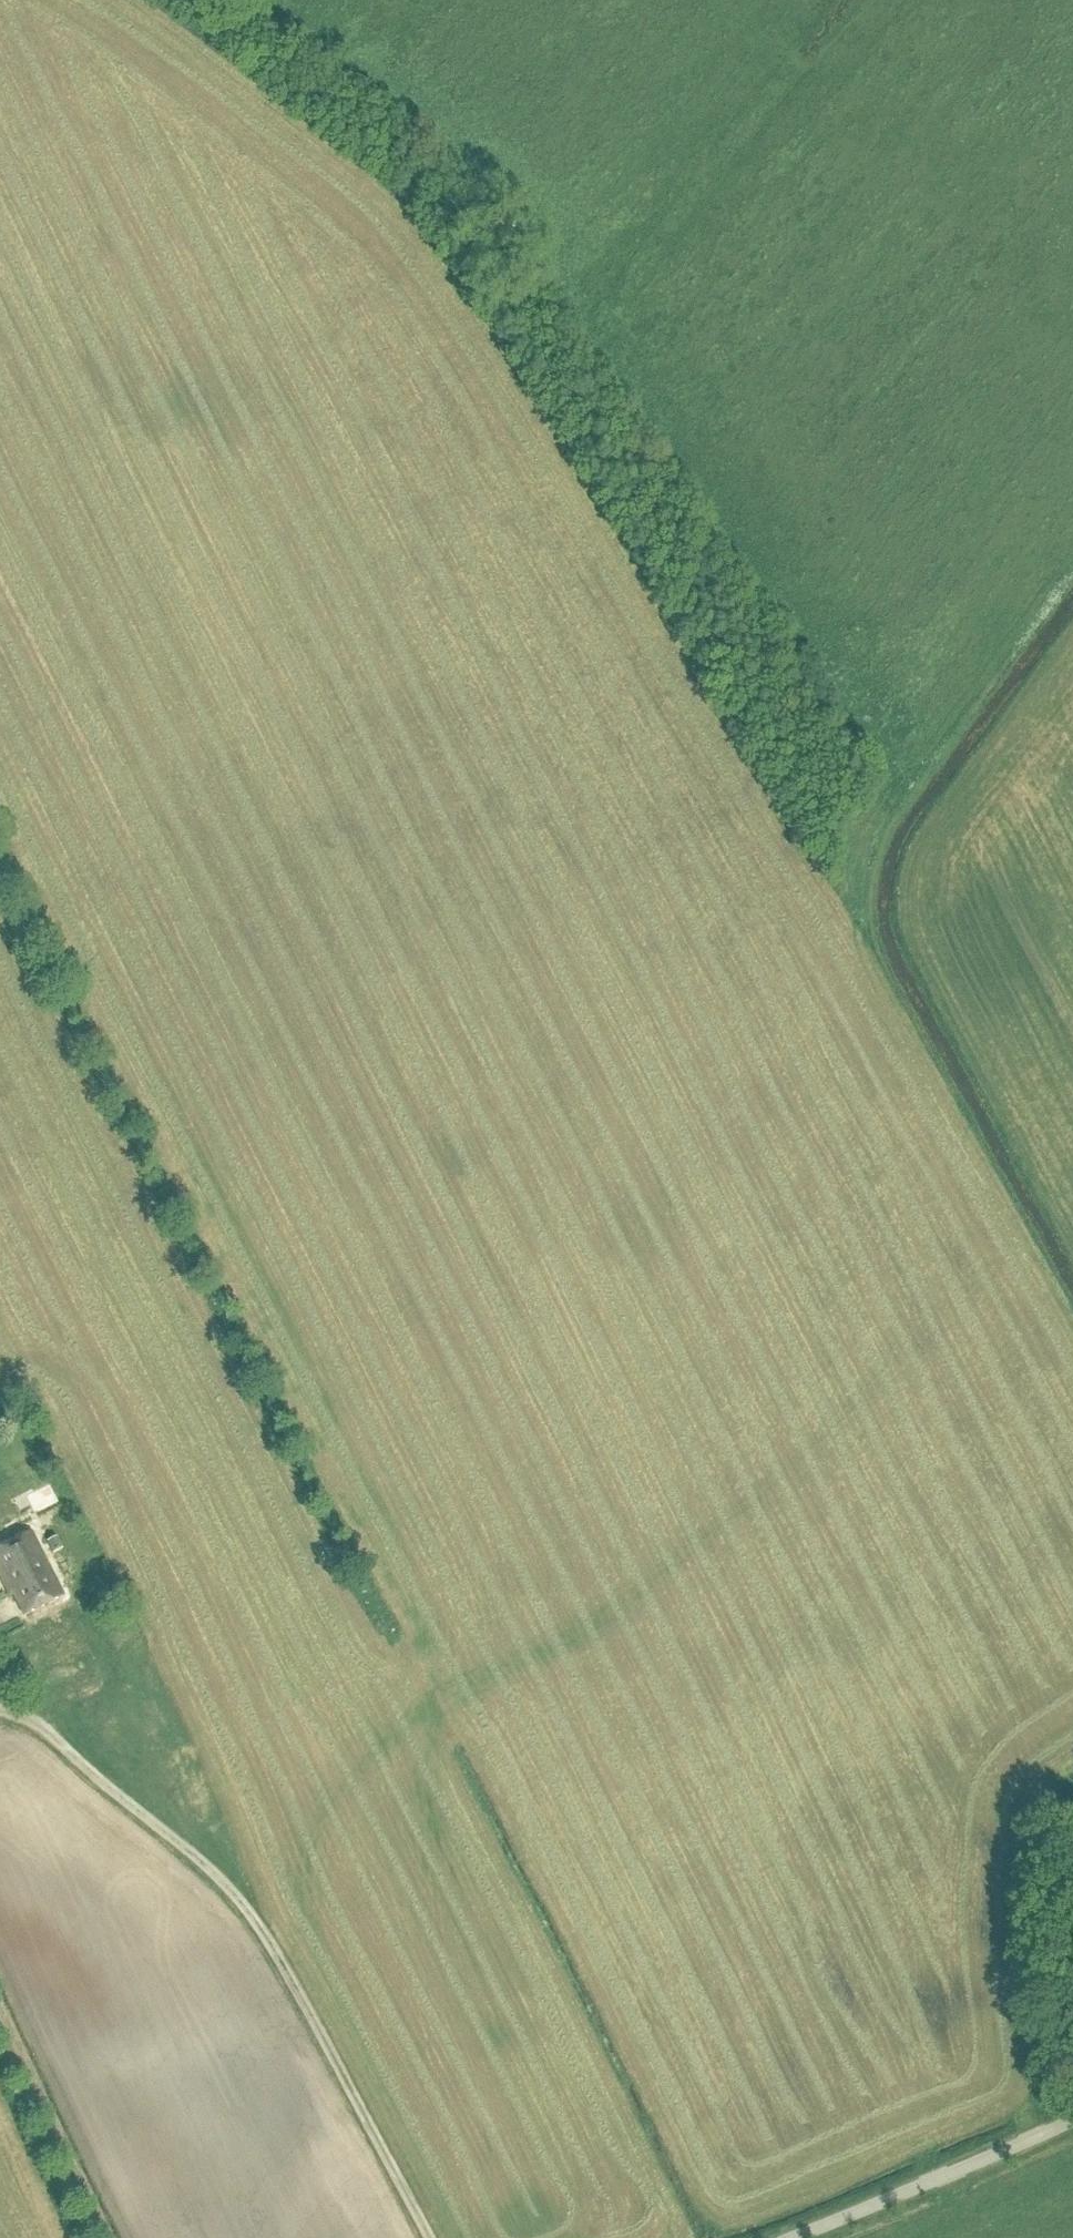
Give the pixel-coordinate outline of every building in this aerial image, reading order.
[(63,1597),(31,1533),(0,1548),(0,1577),(10,1596),(14,1594),(25,1616),(63,1597)] [(47,1543),(53,1553),(63,1548),(57,1537),(47,1543)]
